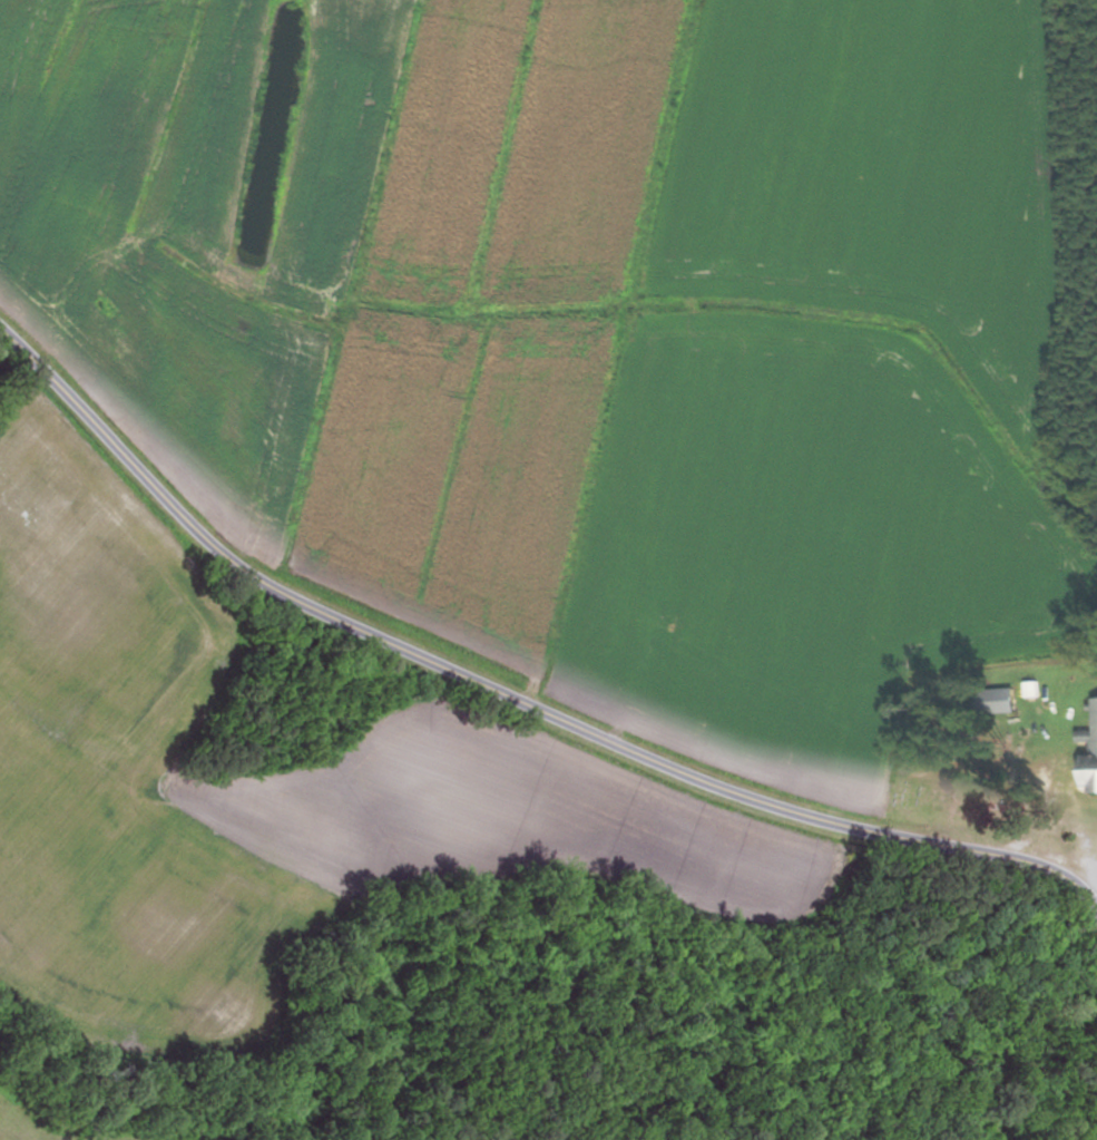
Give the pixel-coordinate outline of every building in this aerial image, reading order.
[(979,688),(979,713),(1016,713),(1016,688),(979,688)] [(1078,730),(1078,742),(1091,742),(1091,754),(1082,754),(1082,790),(1096,790),(1096,697),(1094,697),(1094,730),(1078,730)]
